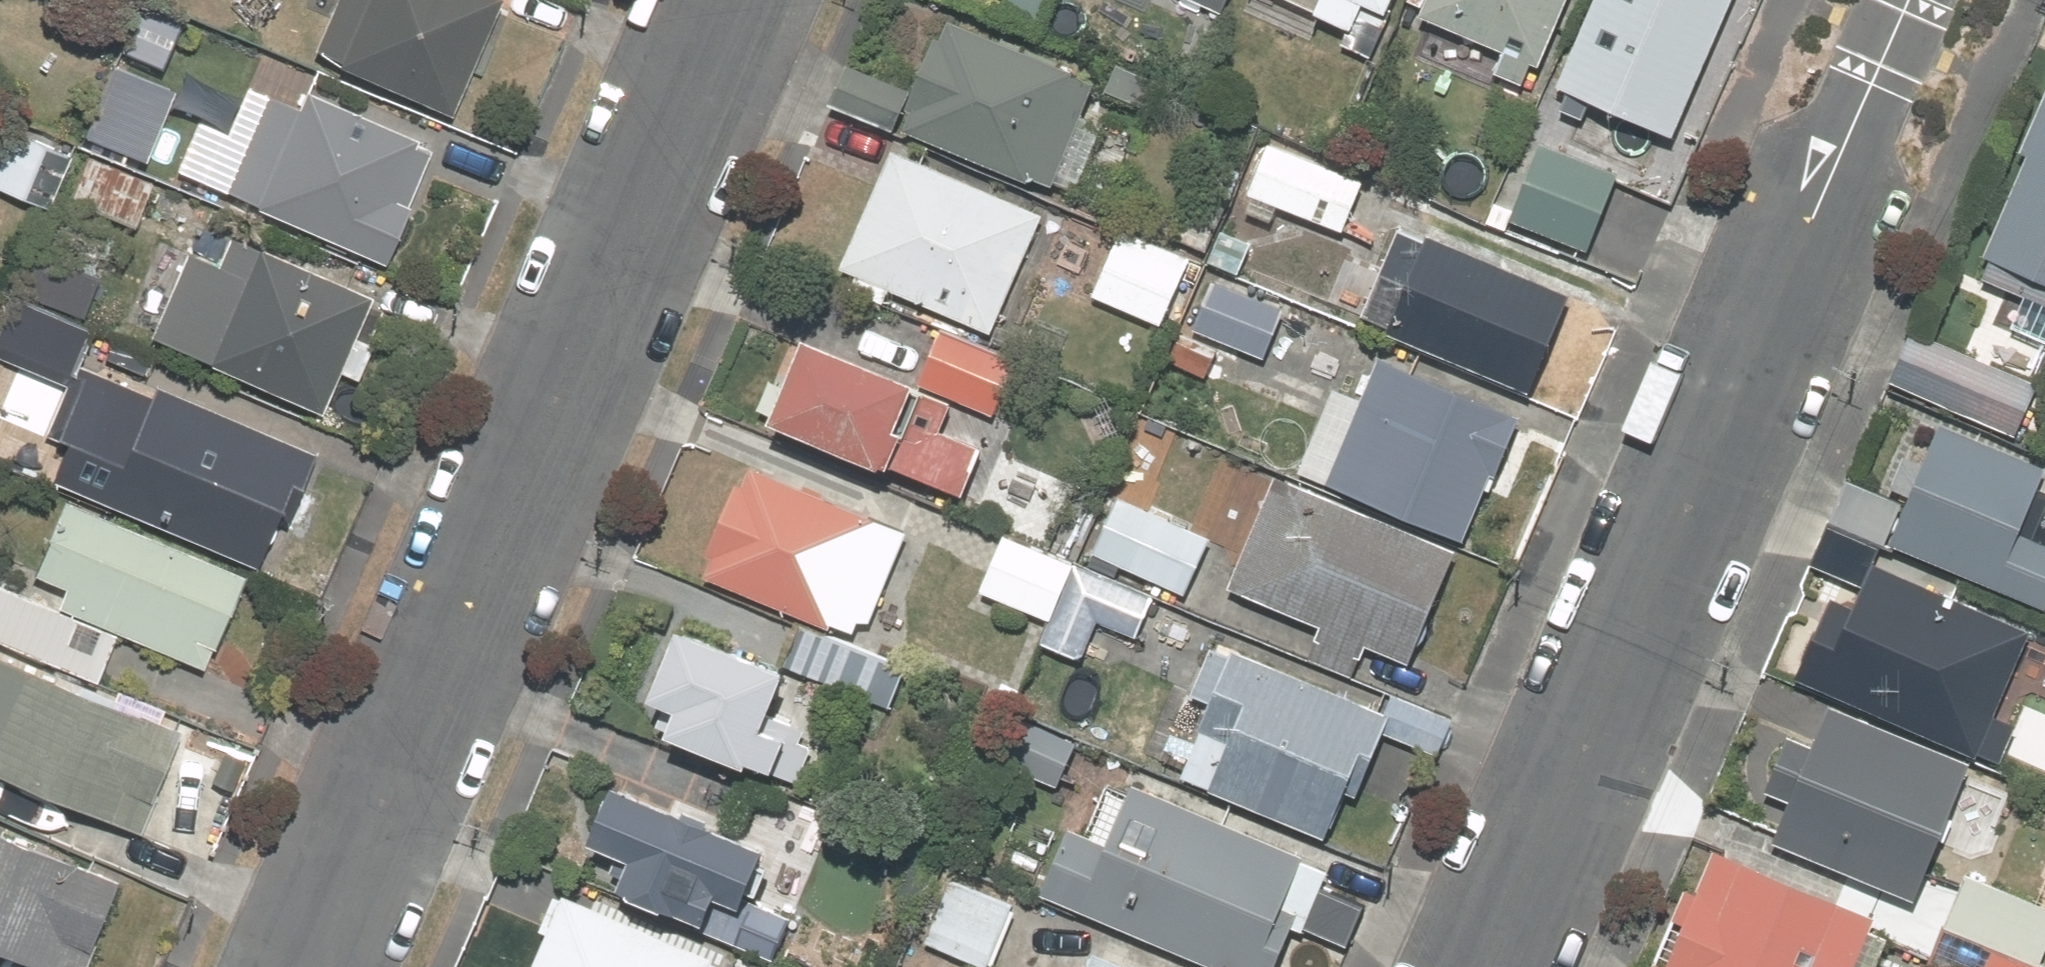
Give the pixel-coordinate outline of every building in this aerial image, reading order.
[(496,0),(335,0),(313,55),(451,111),(496,0)] [(1032,31),(1046,0),(964,0),(1032,31)] [(1217,15),(1224,0),(1183,0),(1217,15)] [(1309,11),(1350,29),(1362,2),(1379,10),(1383,0),(1314,0),(1309,11)] [(1497,49),(1488,72),(1520,85),(1529,62),(1539,65),(1566,0),(1424,0),(1418,16),(1497,49)] [(1556,90),(1664,134),(1719,0),(1592,0),(1556,90)] [(1093,79),(946,17),(899,126),(1047,188),(1093,79)] [(1384,31),(1359,20),(1347,47),(1371,59),(1384,31)] [(175,86),(109,60),(80,131),(146,158),(175,86)] [(1171,84),(1117,61),(1103,95),(1157,118),(1171,84)] [(2015,151),(2023,154),(1974,270),(2044,301),(2044,81),(2015,151)] [(299,105),(265,91),(226,186),(260,199),(258,207),(382,257),(433,134),(308,84),(299,105)] [(9,126),(0,147),(0,188),(38,203),(60,147),(9,126)] [(1365,181),(1265,140),(1244,191),(1344,232),(1365,181)] [(1581,255),(1615,171),(1538,140),(1504,224),(1581,255)] [(1043,212),(890,147),(837,269),(990,334),(1043,212)] [(1228,187),(1192,172),(1163,244),(1199,258),(1228,187)] [(1279,206),(1244,191),(1237,207),(1273,221),(1279,206)] [(1570,296),(1395,225),(1359,315),(1533,386),(1570,296)] [(1185,257),(1116,229),(1087,301),(1155,329),(1185,257)] [(1247,244),(1219,233),(1208,261),(1235,272),(1247,244)] [(180,349),(322,407),(356,322),(369,291),(227,234),(214,265),(183,252),(149,337),(180,349)] [(1285,311),(1211,281),(1191,329),(1266,359),(1285,311)] [(0,310),(0,461),(33,474),(50,432),(66,439),(50,478),(267,565),(314,448),(98,361),(94,371),(78,364),(93,327),(7,292),(0,310)] [(2035,377),(1909,324),(1885,381),(2010,434),(2035,377)] [(1023,362),(940,326),(915,384),(999,419),(1023,362)] [(1214,349),(1175,333),(1163,361),(1202,377),(1214,349)] [(943,399),(800,339),(787,368),(768,412),(958,492),(977,448),(930,428),(943,399)] [(1491,449),(1507,411),(1376,358),(1360,396),(1333,385),(1300,467),(1458,530),(1491,449)] [(1889,541),(2042,606),(2044,599),(2044,545),(2014,532),(2042,465),(1940,421),(1906,502),(1889,541)] [(906,529),(745,460),(697,572),(859,640),(906,529)] [(1457,544),(1276,471),(1229,587),(1317,622),(1302,658),(1355,681),(1369,643),(1410,660),(1457,544)] [(1872,534),(1889,541),(1906,502),(1845,476),(1828,515),(1872,534)] [(1205,530),(1113,493),(1089,552),(1181,589),(1205,530)] [(117,632),(204,667),(242,573),(60,499),(32,568),(0,554),(0,639),(98,679),(117,632)] [(1872,534),(1828,515),(1808,563),(1852,581),(1872,534)] [(1048,618),(1072,560),(1006,533),(982,592),(1048,618)] [(1080,658),(1095,620),(1135,636),(1152,593),(1072,560),(1054,604),(1039,641),(1080,658)] [(1868,560),(1850,602),(1830,594),(1794,677),(1974,753),(1976,746),(1998,756),(2013,720),(1992,711),(2009,670),(2027,628),(1868,560)] [(665,727),(794,781),(814,736),(762,714),(781,667),(674,622),(644,692),(675,705),(665,727)] [(1391,693),(1384,708),(1379,705),(1230,645),(1227,650),(1209,643),(1193,683),(1211,690),(1175,778),(1324,838),(1344,790),(1355,795),(1381,731),(1437,754),(1452,717),(1391,693)] [(180,723),(0,650),(0,773),(137,828),(180,723)] [(1964,763),(1825,707),(1809,747),(1784,737),(1762,791),(1786,800),(1768,842),(1910,899),(1934,840),(1942,843),(1952,819),(1943,815),(1964,763)] [(2019,727),(2000,771),(2044,790),(2044,738),(2019,727)] [(1305,882),(1316,857),(1128,781),(1106,834),(1068,819),(1038,893),(1222,966),(1271,966),(1289,921),(1344,943),(1360,904),(1305,882)] [(626,866),(615,892),(699,930),(717,940),(772,966),(778,966),(794,929),(741,907),(765,853),(612,788),(585,849),(626,866)] [(103,908),(117,876),(0,828),(0,945),(55,966),(79,966),(103,908)] [(1657,966),(1843,966),(1867,911),(1709,844),(1657,966)] [(1962,871),(1941,921),(2037,962),(2044,943),(2044,906),(1962,871)] [(1010,902),(946,876),(921,937),(985,963),(1010,902)] [(715,950),(567,887),(533,966),(707,966),(715,950)] [(1941,921),(1921,966),(2044,966),(2044,965),(1941,921)] [(1090,947),(1082,966),(1139,966),(1090,947)]
